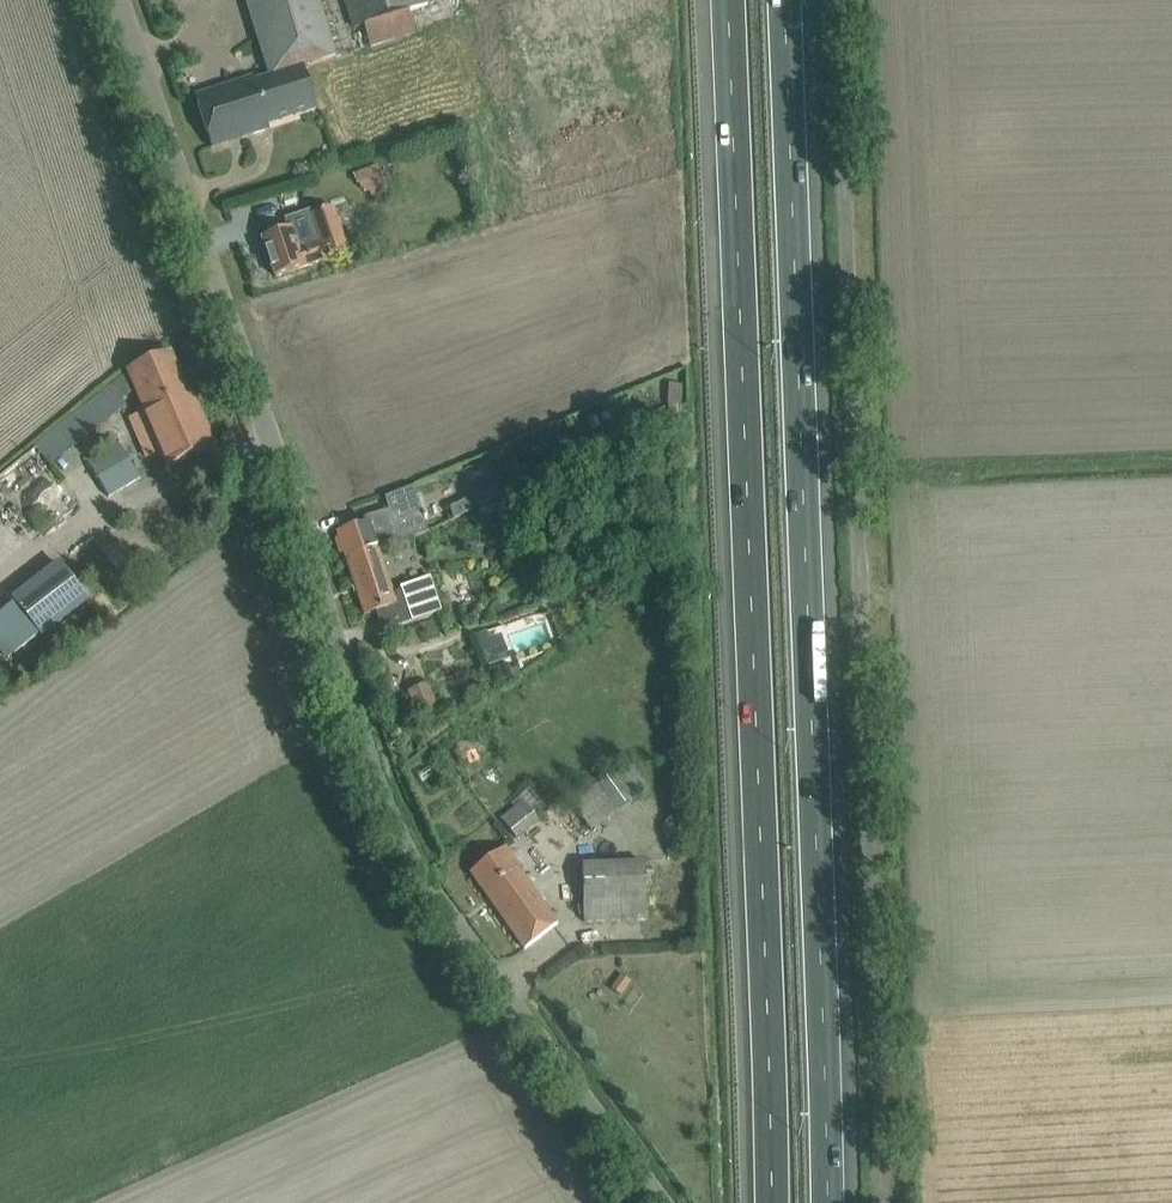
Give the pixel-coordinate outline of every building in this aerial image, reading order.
[(271,77),(255,82),(254,78),(196,96),(212,147),(235,140),(273,128),(271,122),(318,108),(306,69),(337,59),(319,0),(247,0),(271,77)] [(354,28),(363,25),(371,49),(416,34),(410,13),(432,6),(430,0),(344,0),(354,28)] [(370,192),(373,198),(388,191),(385,186),(387,185),(378,165),(354,175),(364,195),(370,192)] [(349,252),(333,207),(310,215),(320,242),(299,249),(291,228),(263,238),(276,277),(349,252)] [(168,353),(146,363),(131,370),(132,372),(36,447),(51,466),(128,407),(124,400),(131,395),(140,391),(147,407),(142,409),(144,414),(132,419),(143,444),(155,438),(168,467),(215,447),(190,391),(186,393),(168,353)] [(141,479),(120,442),(89,461),(110,497),(141,479)] [(493,486),(451,508),(455,519),(498,498),(493,486)] [(414,488),(407,490),(384,497),(389,510),(366,517),(368,523),(338,533),(340,538),(336,539),(341,554),(345,553),(347,560),(378,550),(377,548),(427,531),(414,488)] [(392,593),(378,550),(347,560),(366,614),(376,611),(384,631),(406,624),(414,621),(431,615),(419,581),(401,587),(402,590),(392,593)] [(13,602),(39,635),(41,638),(90,601),(60,562),(11,599),(13,602)] [(13,602),(0,612),(0,650),(7,659),(39,635),(13,602)] [(428,684),(408,692),(420,722),(440,715),(428,684)] [(572,804),(575,809),(533,842),(549,862),(590,829),(593,832),(619,811),(648,790),(630,764),(572,804)] [(516,837),(539,820),(524,801),(502,818),(516,837)] [(471,873),(525,949),(558,924),(519,869),(521,868),(506,847),(471,873)] [(647,920),(645,863),(583,865),(585,922),(647,920)]
